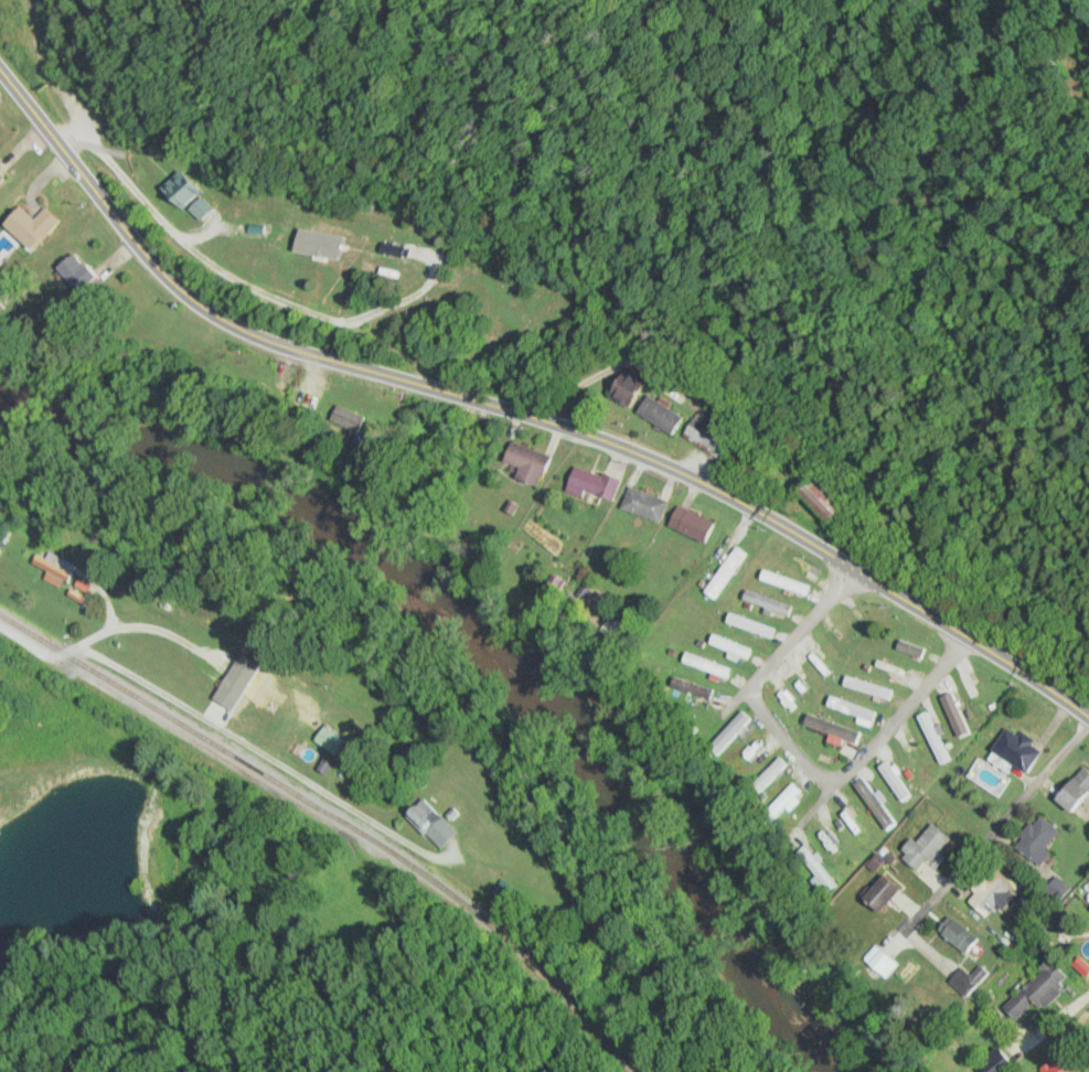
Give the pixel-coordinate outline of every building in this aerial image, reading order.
[(199,194),(178,182),(167,202),(202,221),(211,204),(197,196),(199,194)] [(1,224),(32,252),(59,221),(44,208),(34,219),(18,205),(1,224)] [(98,280),(77,253),(59,267),(80,295),(98,280)] [(609,387),(628,403),(644,385),(625,369),(609,387)] [(636,414),(672,435),(682,416),(646,395),(636,414)] [(372,407),(346,399),(335,434),(361,442),(372,407)] [(697,412),(684,434),(719,456),(733,434),(697,412)] [(503,462),(520,468),(516,478),(537,486),(549,454),(510,441),(503,462)] [(566,489),(612,501),(618,478),(572,466),(566,489)] [(795,491),(826,522),(843,506),(812,474),(795,491)] [(668,501),(630,486),(622,508),(659,523),(668,501)] [(715,523),(676,505),(666,526),(706,544),(715,523)] [(723,595),(757,550),(746,542),(712,586),(723,595)] [(45,559),(40,553),(34,560),(49,573),(46,576),(59,587),(76,568),(54,549),(45,559)] [(810,585),(763,569),(760,579),(807,595),(810,585)] [(742,598),(789,617),(793,607),(747,588),(742,598)] [(772,627),(733,615),(731,623),(770,635),(772,627)] [(748,659),(752,649),(712,634),(708,643),(748,659)] [(927,648),(900,638),(896,648),(923,658),(927,648)] [(682,659),(726,681),(731,671),(687,649),(682,659)] [(907,681),(911,670),(872,655),(868,666),(907,681)] [(235,679),(240,668),(229,662),(224,673),(235,679)] [(784,675),(815,705),(821,698),(791,668),(784,675)] [(286,700),(246,672),(239,682),(279,710),(286,700)] [(894,691),(847,673),(843,683),(891,701),(894,691)] [(721,702),(725,690),(670,676),(667,688),(721,702)] [(827,705),(873,723),(878,712),(831,694),(827,705)] [(752,720),(743,711),(709,746),(718,755),(752,720)] [(916,716),(940,765),(950,760),(926,711),(916,716)] [(803,725),(857,743),(861,731),(807,713),(803,725)] [(313,739),(332,754),(344,741),(325,725),(313,739)] [(1016,734),(1005,727),(990,749),(1025,773),(1042,748),(1018,732),(1016,734)] [(788,765),(780,757),(752,785),(761,793),(788,765)] [(1069,814),(1088,793),(1088,771),(1083,765),(1052,797),(1069,814)] [(887,827),(897,819),(862,778),(852,786),(887,827)] [(801,789),(789,782),(766,818),(778,825),(801,789)] [(833,798),(862,845),(872,839),(844,792),(833,798)] [(458,831),(422,797),(405,815),(440,849),(458,831)] [(1046,849),(1059,829),(1038,814),(1015,848),(1042,866),(1051,852),(1046,849)] [(914,841),(911,838),(897,852),(917,872),(949,840),(932,823),(914,841)] [(819,835),(846,870),(853,865),(826,829),(819,835)] [(967,901),(986,919),(1013,889),(993,872),(967,901)] [(878,913),(898,889),(881,874),(860,898),(878,913)] [(937,928),(962,954),(977,940),(952,914),(937,928)] [(895,957),(884,949),(873,964),(884,972),(895,957)] [(1080,957),(1075,963),(1087,974),(1088,971),(1088,965),(1080,957)] [(1001,1008),(1018,1025),(1066,978),(1049,961),(1001,1008)] [(981,964),(972,974),(963,965),(949,979),(966,997),(990,973),(981,964)] [(1006,1049),(989,1049),(989,1063),(981,1063),(981,1071),(1006,1071),(1006,1049)]
